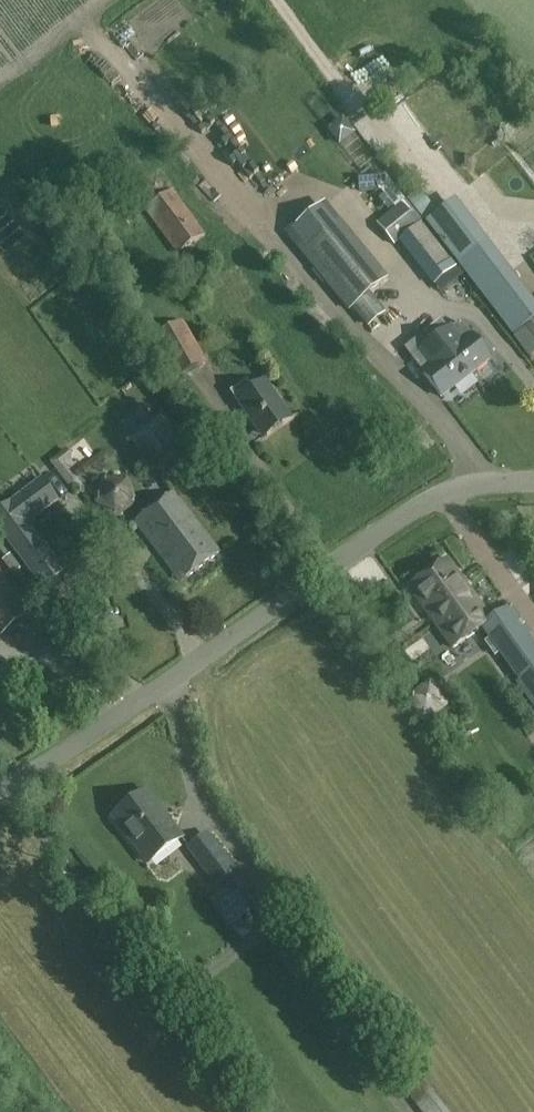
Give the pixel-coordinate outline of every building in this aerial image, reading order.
[(360,178),(360,196),(380,197),(380,179),(360,178)] [(205,235),(174,191),(145,211),(177,255),(205,235)] [(425,222),(458,265),(487,243),(454,200),(425,222)] [(434,285),(456,269),(421,222),(419,224),(402,202),(375,223),(393,246),(401,241),(434,285)] [(350,311),(385,282),(350,241),(363,231),(346,210),(329,224),(330,226),(303,248),(318,265),(314,268),(350,311)] [(532,300),(503,323),(513,336),(533,320),(533,304),(532,300)] [(207,362),(183,321),(152,338),(175,380),(207,362)] [(459,355),(472,372),(490,358),(472,336),(471,337),(460,322),(449,331),(448,330),(445,332),(438,322),(423,334),(431,343),(427,346),(434,354),(438,351),(447,364),(459,355)] [(434,354),(427,346),(419,352),(432,368),(423,375),(441,397),(472,372),(459,355),(447,364),(438,351),(434,354)] [(230,392),(236,401),(263,440),(292,419),(265,381),(253,390),(247,381),(230,392)] [(132,443),(157,474),(193,445),(164,409),(125,441),(129,445),(132,443)] [(42,589),(65,572),(29,523),(59,501),(42,478),(0,509),(0,532),(42,589)] [(181,582),(219,553),(174,493),(136,522),(181,582)] [(409,587),(453,648),(481,628),(517,680),(514,682),(533,710),(533,637),(512,606),(491,621),(447,560),(409,587)] [(361,569),(376,586),(385,578),(370,561),(361,569)] [(1,637),(32,612),(0,571),(0,635),(1,637)] [(181,837),(147,792),(114,817),(149,862),(181,837)] [(188,849),(216,886),(237,870),(208,833),(188,849)] [(220,891),(240,917),(254,906),(244,893),(248,889),(238,877),(235,880),(220,891)] [(425,1083),(409,1095),(422,1111),(447,1111),(425,1083)]
